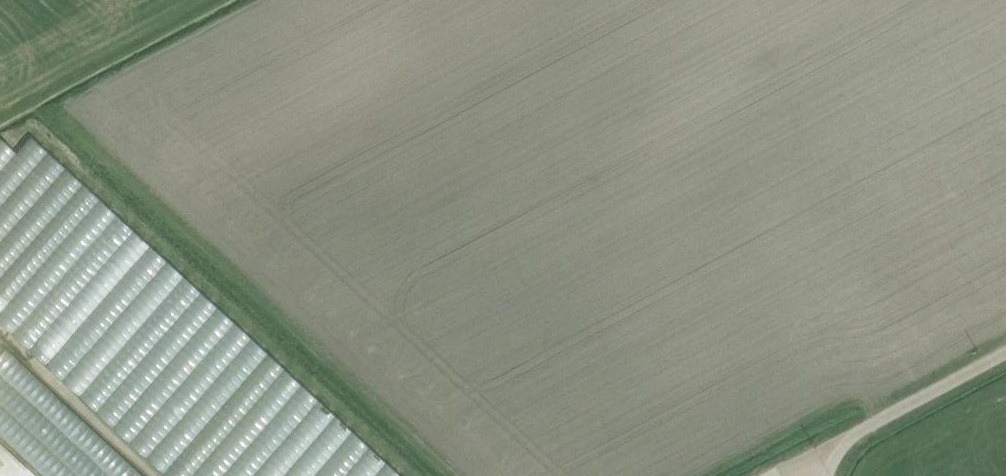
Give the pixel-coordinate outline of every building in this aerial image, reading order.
[(20,132),(9,145),(0,137),(0,332),(163,475),(410,475),(20,132)]
